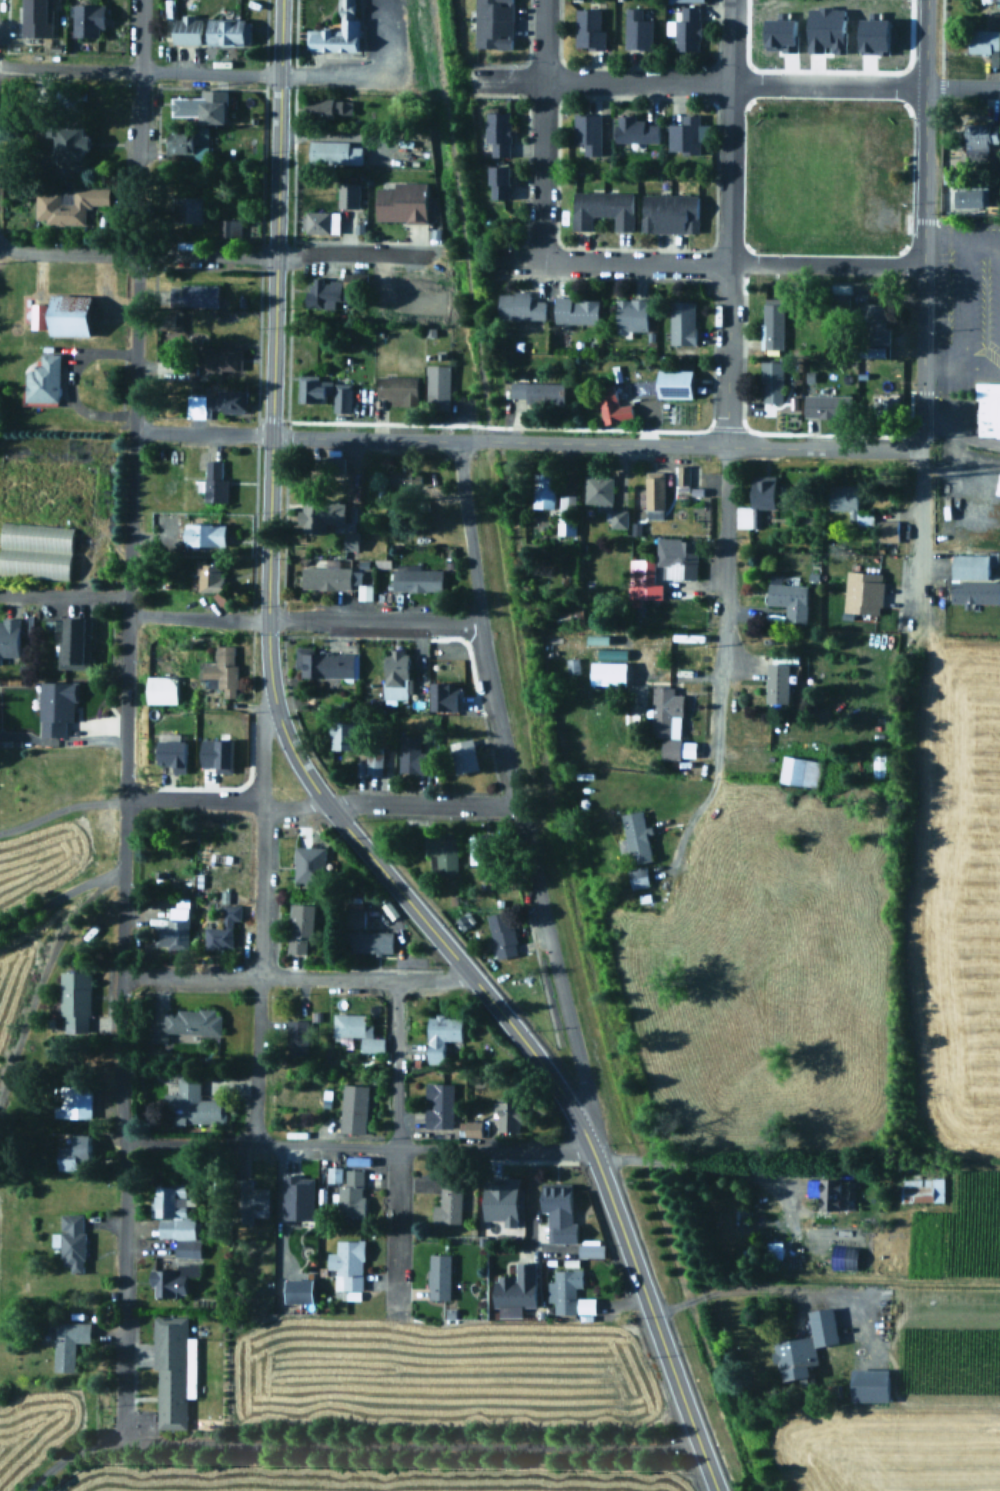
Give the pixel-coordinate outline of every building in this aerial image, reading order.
[(23,40),(51,40),(51,0),(22,0),(23,40)] [(357,0),(338,0),(338,30),(306,30),(306,53),(358,53),(357,0)] [(472,46),(510,46),(511,0),(473,0),(472,46)] [(105,4),(73,4),(73,37),(105,37),(105,4)] [(674,50),(699,49),(698,4),(680,5),(681,19),(665,19),(666,33),(674,33),(674,50)] [(803,6),(803,51),(824,51),(844,51),(844,6),(803,6)] [(599,8),(574,7),(573,47),(603,47),(603,28),(598,28),(599,8)] [(624,7),(623,47),(651,48),(651,18),(641,18),(641,7),(624,7)] [(203,44),(203,17),(174,17),(174,44),(203,44)] [(759,50),(796,49),(795,17),(758,18),(759,50)] [(888,18),(852,18),(852,51),(887,52),(888,18)] [(209,45),(251,45),(251,19),(209,19),(209,45)] [(965,50),(998,51),(999,29),(965,28),(965,50)] [(201,96),(171,96),(171,119),(200,119),(200,124),(226,124),(226,90),(201,90),(201,96)] [(350,100),(306,100),(306,118),(350,118),(350,100)] [(508,111),(483,111),(483,140),(489,140),(489,155),(508,154),(508,111)] [(600,113),(572,113),(572,142),(583,142),(582,154),(599,154),(600,113)] [(613,140),(659,140),(659,121),(633,121),(633,113),(613,113),(613,140)] [(666,150),(698,151),(698,138),(706,138),(706,122),(698,122),(698,113),(684,113),(684,123),(667,122),(666,150)] [(997,125),(965,124),(965,162),(986,162),(986,144),(997,144),(997,125)] [(54,138),(53,175),(86,175),(87,125),(49,125),(49,138),(54,138)] [(207,146),(207,130),(168,130),(168,156),(201,156),(201,146),(207,146)] [(361,165),(361,143),(308,143),(308,165),(361,165)] [(486,197),(507,197),(507,179),(506,179),(506,164),(485,165),(486,197)] [(337,208),(360,208),(360,183),(337,183),(337,208)] [(428,183),(393,183),(393,188),(376,187),(376,222),(428,222),(428,183)] [(86,226),(86,208),(107,208),(108,189),(70,188),(70,201),(62,201),(62,191),(36,191),(35,224),(86,226)] [(956,207),(986,207),(986,189),(956,189),(956,207)] [(632,229),(632,191),(571,190),(570,228),(590,229),(590,215),(613,215),(612,229),(632,229)] [(697,231),(697,193),(638,192),(638,231),(697,231)] [(204,223),(204,196),(176,196),(176,223),(204,223)] [(303,233),(338,233),(338,212),(303,212),(303,233)] [(240,237),(240,219),(218,219),(218,237),(240,237)] [(395,276),(343,272),(342,281),(308,279),(306,307),(334,309),(335,299),(344,300),(344,290),(393,293),(395,276)] [(848,284),(830,283),(830,292),(838,292),(837,304),(847,304),(848,284)] [(171,285),(171,307),(218,307),(218,285),(171,285)] [(543,299),(529,299),(529,291),(495,290),(495,317),(542,318),(543,299)] [(51,335),(93,336),(93,295),(52,295),(52,305),(31,305),(30,329),(51,329),(51,335)] [(597,322),(597,298),(551,297),(551,321),(597,322)] [(645,298),(613,297),(613,329),(644,330),(645,298)] [(692,300),(667,300),(668,344),(693,344),(692,300)] [(782,347),(782,303),(760,302),(760,347),(782,347)] [(888,344),(888,324),(884,324),(883,302),(858,303),(858,318),(863,318),(864,345),(888,344)] [(180,326),(181,310),(157,309),(157,326),(180,326)] [(882,346),(859,345),(859,355),(882,355),(882,346)] [(242,347),(199,347),(199,373),(242,373),(242,347)] [(60,354),(41,354),(41,368),(28,368),(28,402),(60,402),(60,354)] [(781,360),(759,360),(759,401),(780,401),(781,360)] [(449,365),(426,365),(426,405),(449,405),(449,365)] [(653,397),(689,396),(688,368),(652,369),(653,397)] [(418,377),(377,377),(377,401),(418,401),(418,377)] [(301,403),(331,403),(331,380),(301,380),(301,403)] [(523,396),(523,403),(560,404),(561,381),(508,380),(508,396),(523,396)] [(333,383),(333,413),(350,413),(350,383),(333,383)] [(976,383),(976,399),(979,399),(978,436),(999,436),(999,384),(976,383)] [(599,421),(630,417),(628,402),(615,404),(613,385),(594,387),(599,421)] [(186,392),(186,419),(207,419),(207,412),(246,412),(247,392),(186,392)] [(849,394),(801,393),(801,414),(848,416),(849,394)] [(344,458),(320,458),(320,482),(344,482),(344,458)] [(227,504),(227,478),(223,478),(223,462),(205,461),(205,504),(227,504)] [(676,483),(688,483),(687,464),(675,464),(676,483)] [(421,488),(421,471),(408,471),(408,466),(386,467),(386,488),(421,488)] [(662,517),(661,470),(643,470),(643,517),(662,517)] [(758,526),(759,507),(772,507),(772,474),(747,473),(746,505),(734,505),(734,526),(758,526)] [(551,507),(552,475),(532,474),(531,507),(551,507)] [(826,509),(848,509),(848,522),(872,522),(872,511),(855,511),(855,485),(826,485),(826,509)] [(573,493),(557,493),(557,508),(573,509),(573,493)] [(325,523),(347,523),(347,502),(302,502),(302,534),(325,534),(325,523)] [(876,541),(896,541),(896,519),(876,519),(876,541)] [(2,523),(0,558),(0,576),(70,580),(73,527),(2,523)] [(226,524),(187,524),(187,546),(226,546),(226,524)] [(355,548),(355,529),(341,529),(340,548),(355,548)] [(653,564),(659,564),(659,577),(693,578),(694,538),(654,536),(653,564)] [(986,578),(986,554),(949,553),(948,577),(986,578)] [(659,598),(659,583),(652,583),(651,558),(626,559),(626,605),(639,605),(639,598),(659,598)] [(224,562),(197,561),(197,591),(224,592),(224,562)] [(301,589),(359,589),(359,568),(301,568),(301,589)] [(443,570),(392,570),(392,592),(443,592),(443,570)] [(842,611),(879,613),(881,572),(844,570),(842,611)] [(949,580),(948,601),(961,601),(961,607),(968,608),(969,602),(998,602),(998,580),(949,580)] [(764,604),(783,604),(783,619),(804,620),(805,584),(764,582),(764,604)] [(89,670),(89,619),(61,619),(60,669),(89,670)] [(0,620),(0,665),(1,665),(1,657),(18,657),(18,620),(0,620)] [(204,688),(237,688),(237,646),(217,646),(217,665),(204,665),(204,688)] [(295,669),(301,669),(301,678),(354,678),(354,653),(314,653),(314,647),(295,647),(295,669)] [(408,699),(408,650),(383,650),(383,699),(408,699)] [(564,656),(565,672),(578,671),(577,655),(564,656)] [(622,683),(622,660),(586,659),(586,682),(622,683)] [(762,700),(785,700),(785,680),(792,680),(793,673),(786,672),(786,661),(763,661),(762,700)] [(177,705),(177,677),(148,677),(148,705),(177,705)] [(426,680),(426,708),(455,709),(456,681),(426,680)] [(40,736),(65,737),(65,722),(75,722),(75,683),(40,683),(40,736)] [(680,692),(671,692),(671,685),(650,684),(649,735),(658,735),(657,756),(693,757),(693,739),(679,739),(680,692)] [(330,722),(330,749),(357,749),(357,722),(330,722)] [(420,735),(399,735),(399,773),(434,773),(434,752),(420,751),(420,735)] [(228,736),(196,737),(197,765),(213,764),(213,770),(229,770),(228,736)] [(169,770),(184,771),(185,738),(151,737),(150,763),(169,763),(169,770)] [(478,770),(472,738),(448,742),(454,774),(478,770)] [(382,775),(382,749),(366,749),(366,775),(382,775)] [(817,758),(780,754),(777,779),(814,783),(817,758)] [(649,859),(644,833),(650,832),(648,824),(642,825),(639,808),(618,812),(622,836),(615,837),(618,850),(627,848),(629,862),(649,859)] [(457,836),(424,836),(424,856),(434,856),(434,875),(457,875),(457,836)] [(498,868),(498,837),(469,837),(470,868),(498,868)] [(323,884),(324,847),(295,847),(294,883),(323,884)] [(625,868),(629,888),(648,884),(643,863),(625,868)] [(316,905),(292,904),(291,953),(314,954),(316,905)] [(231,950),(232,921),(240,921),(241,906),(222,905),(222,927),(205,927),(205,950),(231,950)] [(156,925),(156,947),(189,947),(189,908),(170,908),(170,925),(156,925)] [(364,928),(364,908),(346,908),(346,928),(364,928)] [(459,928),(473,921),(468,910),(454,916),(459,928)] [(486,916),(495,960),(518,955),(509,911),(486,916)] [(393,954),(393,931),(350,931),(350,954),(393,954)] [(90,1033),(91,973),(64,973),(63,1033),(90,1033)] [(164,1010),(164,1021),(149,1021),(149,1042),(168,1042),(168,1034),(220,1035),(220,1011),(164,1010)] [(383,1052),(383,1037),(371,1037),(371,1014),(333,1014),(333,1037),(360,1037),(360,1052),(383,1052)] [(428,1017),(428,1061),(445,1062),(445,1040),(462,1041),(463,1017),(428,1017)] [(286,1020),(286,1055),(306,1055),(306,1020),(286,1020)] [(226,1124),(226,1078),(177,1077),(177,1094),(164,1093),(164,1112),(174,1112),(174,1123),(226,1124)] [(453,1082),(426,1082),(426,1128),(453,1128),(453,1082)] [(340,1132),(365,1133),(367,1085),(342,1084),(340,1132)] [(56,1118),(91,1118),(91,1086),(56,1086),(56,1118)] [(520,1101),(495,1101),(495,1133),(520,1133),(520,1101)] [(484,1119),(462,1119),(462,1135),(484,1135),(484,1119)] [(73,1135),(73,1146),(59,1146),(59,1169),(91,1169),(91,1135),(73,1135)] [(364,1169),(328,1169),(328,1182),(338,1182),(338,1217),(363,1217),(364,1169)] [(480,1175),(478,1217),(501,1218),(501,1224),(514,1225),(515,1176),(480,1175)] [(266,1187),(250,1187),(250,1177),(234,1177),(234,1222),(251,1222),(251,1214),(266,1214),(266,1187)] [(942,1178),(901,1178),(901,1202),(942,1202),(942,1178)] [(440,1206),(433,1206),(433,1224),(460,1224),(460,1179),(440,1179),(440,1206)] [(847,1179),(821,1179),(821,1211),(847,1211),(847,1179)] [(547,1213),(548,1243),(575,1243),(574,1183),(542,1184),(542,1213),(547,1213)] [(155,1186),(155,1218),(158,1218),(158,1239),(175,1239),(175,1258),(189,1258),(189,1266),(174,1266),(174,1271),(151,1271),(151,1298),(187,1298),(187,1277),(200,1277),(200,1241),(195,1241),(195,1218),(185,1218),(185,1186),(155,1186)] [(278,1223),(315,1223),(315,1190),(278,1190),(278,1223)] [(59,1246),(61,1246),(61,1266),(70,1266),(70,1272),(84,1273),(85,1215),(59,1214),(59,1246)] [(779,1239),(764,1240),(764,1257),(779,1257),(779,1239)] [(363,1241),(336,1241),(336,1292),(363,1292),(363,1241)] [(575,1255),(602,1255),(602,1243),(576,1242),(575,1255)] [(854,1267),(854,1245),(829,1244),(828,1266),(854,1267)] [(449,1301),(449,1255),(429,1255),(429,1301),(449,1301)] [(515,1276),(494,1276),(494,1310),(536,1309),(536,1262),(515,1262),(515,1276)] [(553,1304),(554,1315),(575,1315),(575,1287),(581,1287),(581,1270),(553,1270),(553,1282),(547,1282),(547,1304),(553,1304)] [(308,1301),(309,1277),(281,1276),(280,1300),(308,1301)] [(771,1343),(775,1368),(783,1367),(785,1382),(811,1378),(809,1366),(817,1365),(815,1347),(839,1344),(834,1308),(809,1312),(812,1337),(771,1343)] [(185,1316),(155,1317),(155,1428),(185,1428),(185,1316)] [(54,1372),(75,1372),(75,1343),(90,1343),(90,1323),(54,1323),(54,1372)] [(846,1399),(883,1400),(884,1367),(847,1367),(846,1399)]
